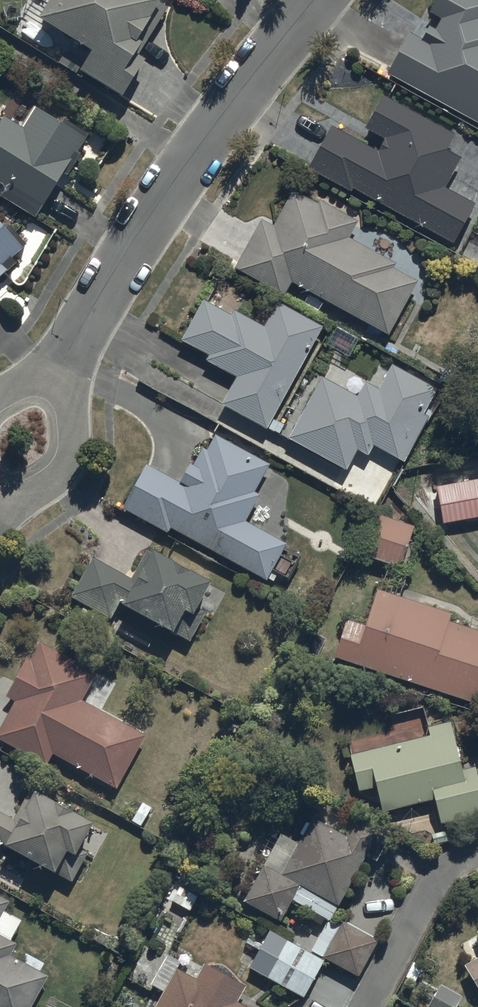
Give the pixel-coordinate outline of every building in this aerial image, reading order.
[(91,58),(84,68),(63,54),(58,63),(121,104),(146,65),(136,59),(142,49),(138,46),(160,4),(153,0),(52,0),(37,23),(91,58)] [(475,0),(437,0),(429,15),(441,22),(435,33),(427,29),(421,40),(410,35),(387,78),(477,127),(477,2),(475,0)] [(455,137),(382,98),(366,131),(386,143),(387,153),(378,156),(331,130),(310,170),(354,194),(355,191),(455,245),(476,207),(446,191),(462,162),(446,154),(455,137)] [(6,191),(1,199),(35,221),(66,174),(69,176),(81,159),(76,156),(88,138),(62,121),(59,125),(20,100),(7,121),(4,119),(0,126),(0,187),(6,191)] [(318,207),(293,193),(274,228),(262,221),(234,271),(284,298),(290,286),(387,338),(417,283),(394,271),(396,268),(350,243),(359,225),(320,203),(318,207)] [(15,266),(11,261),(26,247),(8,228),(4,232),(0,228),(0,280),(15,266)] [(267,432),(322,331),(279,306),(265,329),(236,312),(232,319),(204,302),(180,342),(210,359),(206,365),(234,382),(221,407),(267,432)] [(322,379),(289,441),(348,472),(358,454),(368,459),(374,449),(404,465),(431,415),(426,412),(438,390),(394,366),(380,391),(365,382),(357,398),(322,379)] [(270,467),(215,439),(207,453),(202,452),(192,471),(189,469),(180,486),(145,467),(122,510),(169,536),(171,531),(267,584),(272,573),(287,581),(298,561),(283,553),(286,546),(246,524),(260,497),(256,495),(270,467)] [(477,519),(477,481),(437,487),(443,525),(477,519)] [(401,570),(413,528),(379,518),(367,560),(401,570)] [(131,581),(93,560),(72,599),(112,621),(119,607),(190,645),(202,622),(196,619),(213,587),(147,551),(131,581)] [(335,660),(475,705),(477,695),(477,628),(470,626),(469,631),(449,624),(452,616),(379,592),(368,628),(347,621),(335,660)] [(38,646),(29,664),(23,662),(4,700),(14,704),(0,731),(0,745),(47,769),(53,758),(119,792),(147,737),(82,703),(96,676),(38,646)] [(350,757),(357,794),(376,790),(381,815),(436,803),(441,826),(477,817),(477,785),(474,767),(460,770),(450,725),(427,730),(430,740),(350,757)] [(1,847),(71,886),(82,865),(75,861),(92,829),(29,794),(14,822),(0,814),(0,849),(1,847)] [(378,943),(331,917),(363,858),(376,865),(387,845),(374,838),(375,836),(354,824),(346,839),(311,820),(297,846),(280,837),(243,905),(280,925),(292,902),(329,922),(311,953),(358,980),(378,943)] [(47,979),(9,959),(16,946),(10,942),(19,925),(2,915),(8,904),(0,900),(0,1006),(32,1006),(47,979)] [(271,932),(250,969),(304,1000),(325,964),(271,932)] [(477,991),(477,960),(464,969),(477,991)] [(156,1006),(242,1006),(237,1004),(245,989),(204,966),(194,983),(175,972),(156,1006)] [(441,987),(430,1006),(458,1006),(462,999),(441,987)]
